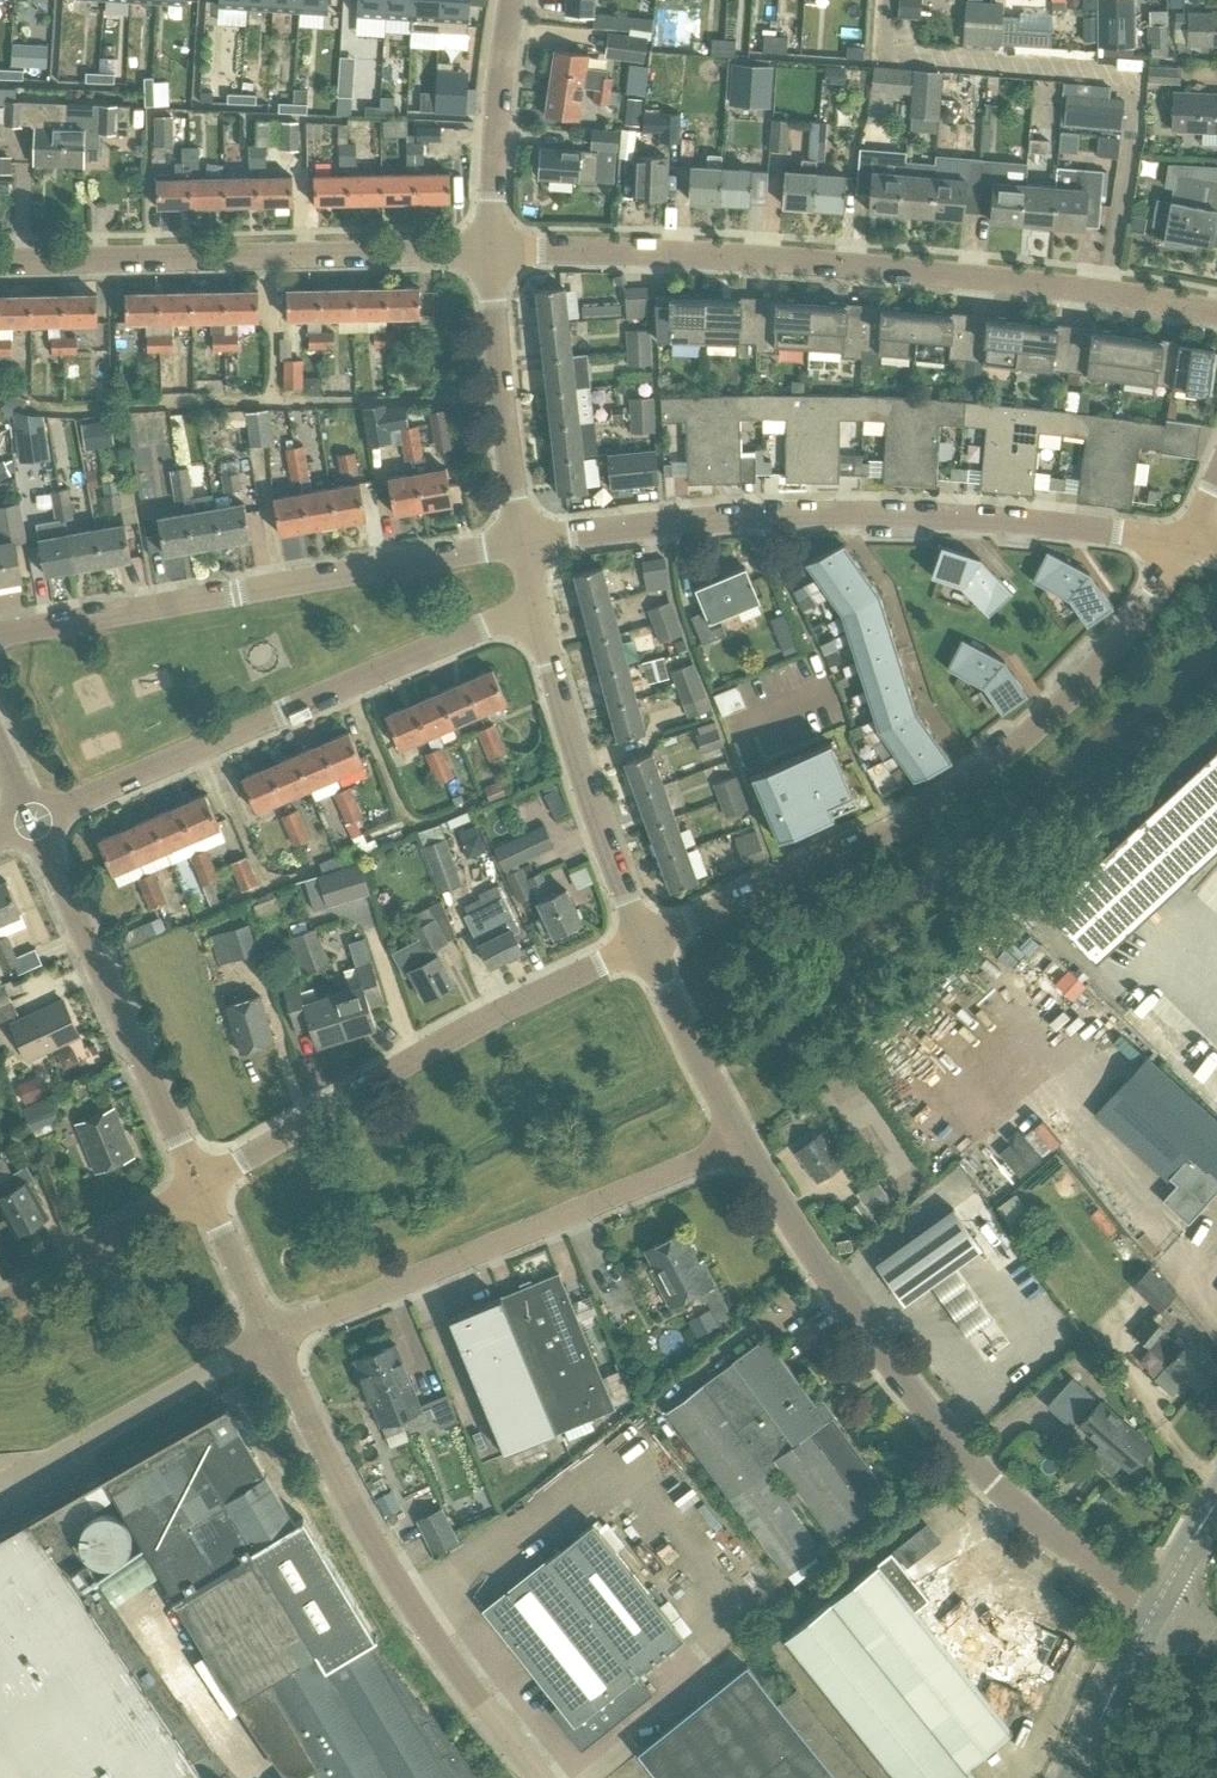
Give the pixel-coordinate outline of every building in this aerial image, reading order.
[(247,7),(273,9),(273,0),(247,0),(247,7)] [(273,9),(298,10),(299,0),(273,0),(273,9)] [(298,10),(324,12),(325,0),(299,0),(298,10)] [(387,0),(359,0),(358,14),(386,16),(387,0)] [(386,16),(413,18),(414,0),(387,0),(386,16)] [(412,30),(439,32),(440,19),(441,0),(414,0),(413,18),(412,30)] [(439,32),(466,34),(467,21),(469,0),(441,0),(440,19),(439,32)] [(592,16),(593,0),(567,0),(566,14),(592,16)] [(919,17),(920,0),(896,0),(895,15),(919,17)] [(1096,8),(1097,0),(1083,0),(1083,8),(1096,8)] [(1100,47),(1133,46),(1132,0),(1099,0),(1100,47)] [(965,40),(1000,42),(1002,2),(967,1),(965,40)] [(801,13),(802,39),(822,38),(820,12),(801,13)] [(1176,27),(1189,27),(1189,14),(1176,14),(1176,27)] [(1189,14),(1189,27),(1189,45),(1216,45),(1216,14),(1189,14)] [(1019,29),(1020,17),(1003,16),(1002,44),(1051,46),(1051,30),(1019,29)] [(222,34),(248,36),(249,24),(223,23),(222,34)] [(334,25),(334,58),(345,58),(345,25),(334,25)] [(1153,43),(1154,55),(1168,55),(1168,25),(1152,26),(1148,26),(1149,43),(1153,43)] [(315,28),(314,53),(331,54),(332,29),(315,28)] [(606,54),(646,60),(649,38),(609,32),(606,54)] [(764,36),(763,51),(776,52),(777,36),(764,36)] [(777,36),(776,52),(788,53),(789,37),(777,36)] [(723,57),(724,39),(712,39),(711,56),(723,57)] [(735,57),(736,40),(724,39),(723,57),(735,57)] [(35,45),(33,67),(45,67),(47,45),(35,45)] [(848,45),(847,57),(864,58),(865,46),(848,45)] [(1108,49),(1108,60),(1134,61),(1135,50),(1108,49)] [(555,50),(550,82),(582,86),(595,88),(596,76),(603,77),(604,69),(585,66),(587,54),(555,50)] [(53,53),(52,87),(74,88),(75,53),(53,53)] [(734,64),(731,102),(770,105),(773,67),(749,65),(734,64)] [(846,66),(827,64),(826,81),(844,83),(846,66)] [(183,94),(184,66),(166,65),(164,93),(183,94)] [(1148,82),(1180,84),(1181,67),(1149,65),(1148,82)] [(913,70),(873,67),(871,88),(912,92),(913,70)] [(8,78),(9,68),(0,68),(0,77),(8,78)] [(22,69),(9,68),(8,78),(22,79),(22,69)] [(85,81),(99,82),(100,72),(86,71),(85,81)] [(113,73),(100,72),(99,82),(113,82),(113,73)] [(595,88),(612,90),(623,92),(625,77),(613,76),(613,79),(603,77),(596,76),(595,88)] [(153,79),(144,79),(145,92),(153,93),(153,79)] [(582,86),(550,82),(546,114),(578,119),(582,86)] [(612,90),(595,88),(593,101),(609,103),(612,90)] [(154,105),(153,93),(145,92),(145,106),(154,105)] [(227,102),(241,103),(242,93),(228,92),(227,102)] [(435,111),(435,92),(421,92),(421,97),(420,110),(429,111),(435,111)] [(464,94),(450,93),(435,92),(435,111),(434,116),(462,118),(464,94)] [(912,92),(910,116),(925,117),(927,93),(912,92)] [(255,94),(242,93),(241,103),(255,103),(255,94)] [(1216,132),(1216,96),(1175,94),(1174,130),(1216,132)] [(32,164),(64,165),(65,103),(4,101),(4,123),(20,123),(21,115),(29,115),(29,121),(31,126),(34,126),(32,164)] [(1065,130),(1121,133),(1123,104),(1066,101),(1065,130)] [(278,111),(292,112),(293,102),(279,102),(278,111)] [(306,103),(293,102),(292,112),(306,113),(306,103)] [(65,103),(64,165),(83,166),(83,154),(91,155),(91,161),(98,161),(99,132),(127,133),(128,105),(65,103)] [(379,115),(380,107),(366,106),(366,116),(379,116),(379,115)] [(394,107),(380,107),(379,115),(379,116),(393,116),(394,107)] [(643,127),(661,129),(661,138),(680,140),(680,137),(681,113),(644,110),(643,127)] [(627,111),(626,123),(639,124),(641,112),(627,111)] [(251,138),(266,140),(269,115),(253,113),(251,138)] [(154,119),(155,146),(174,146),(173,118),(154,119)] [(771,147),(786,149),(788,121),(773,119),(771,147)] [(280,121),(281,150),(299,151),(299,122),(280,121)] [(313,124),(312,138),(329,139),(330,125),(313,124)] [(811,142),(826,143),(827,125),(812,124),(811,142)] [(417,140),(440,141),(441,126),(417,125),(417,140)] [(591,149),(617,150),(618,133),(592,131),(591,149)] [(680,140),(679,159),(692,159),(693,138),(680,137),(680,140)] [(1049,140),(1031,139),(1030,153),(1048,154),(1049,140)] [(423,153),(423,142),(406,143),(406,154),(416,153),(423,153)] [(826,143),(811,142),(809,160),(824,161),(826,143)] [(338,144),(339,155),(348,155),(356,155),(356,144),(338,144)] [(249,157),(266,157),(266,146),(249,146),(249,157)] [(181,148),(181,158),(197,157),(196,147),(181,148)] [(597,150),(541,147),(539,179),(595,182),(597,150)] [(871,211),(902,214),(905,174),(906,163),(907,155),(860,151),(857,185),(873,186),(871,211)] [(424,164),(423,153),(416,153),(406,154),(406,164),(424,164)] [(348,155),(339,155),(339,166),(356,165),(356,155),(348,155)] [(690,200),(720,202),(722,168),(723,155),(708,155),(707,167),(692,166),(690,200)] [(10,173),(10,156),(0,156),(0,173),(10,173)] [(633,197),(665,199),(668,158),(636,156),(633,197)] [(197,167),(197,157),(181,158),(181,162),(181,168),(189,167),(197,167)] [(267,168),(266,157),(249,157),(249,168),(267,168)] [(966,194),(979,195),(982,161),(956,159),(954,178),(936,177),(933,217),(964,219),(966,194)] [(784,206),(814,208),(816,174),(817,162),(801,161),(800,173),(786,172),(784,206)] [(1010,164),(982,161),(979,195),(995,196),(992,222),(1024,225),(1027,185),(1008,184),(1010,164)] [(190,179),(189,167),(181,168),(181,162),(173,162),(174,173),(155,173),(156,208),(190,207),(190,179)] [(905,174),(902,214),(933,217),(936,177),(936,165),(906,163),(905,174)] [(1171,201),(1173,202),(1166,236),(1216,246),(1216,229),(1215,228),(1216,218),(1216,167),(1168,164),(1164,186),(1173,188),(1171,201)] [(722,168),(720,202),(750,203),(752,170),(722,168)] [(1057,188),(1054,227),(1085,230),(1087,204),(1101,205),(1103,172),(1059,168),(1057,188)] [(383,203),(417,202),(416,173),(382,174),(383,203)] [(450,173),(416,173),(417,202),(451,201),(450,173)] [(349,203),(383,203),(382,174),(348,175),(349,203)] [(816,174),(814,208),(844,210),(846,176),(816,174)] [(315,204),(349,203),(348,175),(314,176),(315,204)] [(258,206),(258,177),(224,178),(224,206),(258,206)] [(258,177),(258,206),(292,205),(292,177),(258,177)] [(224,178),(190,179),(190,207),(224,206),(224,178)] [(1057,188),(1027,185),(1024,225),(1054,227),(1057,188)] [(1146,218),(1132,216),(1132,217),(1130,231),(1144,233),(1146,218)] [(617,285),(626,282),(624,273),(615,276),(617,285)] [(625,288),(626,318),(650,317),(648,286),(625,288)] [(419,287),(386,288),(386,316),(420,316),(419,292),(419,287)] [(536,290),(539,324),(568,321),(565,287),(536,290)] [(386,316),(386,288),(353,289),(353,317),(386,316)] [(322,318),(321,289),(286,290),(287,319),(322,318)] [(321,289),(322,318),(353,317),(353,289),(321,289)] [(225,291),(225,320),(258,319),(258,290),(225,291)] [(173,321),(192,320),(191,291),(158,292),(159,321),(173,321)] [(192,320),(225,320),(225,291),(191,291),(192,320)] [(159,321),(158,292),(125,293),(126,321),(146,321),(159,321)] [(62,294),(63,323),(78,322),(96,322),(96,293),(62,294)] [(0,295),(0,324),(12,323),(30,323),(29,294),(0,295)] [(48,323),(63,323),(62,294),(29,294),(30,323),(48,323)] [(669,341),(704,342),(706,299),(689,299),(689,295),(682,294),(681,299),(671,298),(671,305),(655,305),(657,339),(669,340),(669,341)] [(706,299),(704,342),(739,344),(739,342),(756,343),(756,351),(759,309),(741,309),(741,301),(731,300),(731,296),(723,296),(723,300),(706,299)] [(759,309),(756,351),(775,352),(775,346),(809,348),(812,305),(795,304),(795,300),(787,299),(787,303),(777,303),(776,315),(759,314),(759,309)] [(842,357),(861,358),(864,316),(863,317),(846,316),(847,307),(836,307),(837,302),(829,302),(829,306),(812,305),(809,348),(842,350),(842,357)] [(621,315),(621,304),(582,307),(583,318),(621,315)] [(877,353),(914,356),(917,313),(900,312),(901,307),(893,307),(893,311),(882,310),(882,317),(864,316),(861,351),(877,353)] [(917,313),(914,356),(949,359),(949,358),(966,360),(969,324),(952,323),(952,316),(942,315),(942,311),(935,311),(935,315),(917,313)] [(983,363),(1018,367),(1023,324),(1006,322),(1006,318),(999,317),(998,321),(988,320),(987,326),(969,324),(966,360),(983,362),(983,363)] [(568,321),(539,324),(543,358),(572,355),(568,321)] [(1040,326),(1023,324),(1018,367),(1053,371),(1053,370),(1070,372),(1074,338),(1057,335),(1058,328),(1047,327),(1048,323),(1040,322),(1040,326)] [(626,330),(627,346),(651,345),(650,329),(626,330)] [(1121,380),(1128,338),(1111,335),(1111,331),(1104,330),(1103,334),(1093,333),(1092,340),(1074,338),(1070,372),(1087,374),(1087,376),(1121,380)] [(387,349),(387,333),(374,333),(374,349),(387,349)] [(387,333),(387,349),(400,348),(400,333),(387,333)] [(239,334),(225,335),(226,351),(239,351),(239,334)] [(322,350),(322,334),(309,334),(309,350),(322,350)] [(322,334),(322,350),(335,349),(335,334),(322,334)] [(159,351),(159,335),(147,335),(147,352),(159,351)] [(159,335),(159,351),(173,351),(173,335),(159,335)] [(226,351),(225,335),(213,335),(213,351),(226,351)] [(1173,386),(1178,352),(1161,350),(1162,343),(1152,341),(1153,337),(1145,336),(1145,340),(1128,338),(1121,380),(1156,385),(1157,384),(1173,386)] [(64,354),(63,339),(50,339),(51,354),(64,354)] [(76,339),(63,339),(64,354),(77,353),(76,339)] [(10,354),(9,340),(0,340),(0,355),(10,354)] [(651,345),(627,346),(628,365),(652,364),(651,345)] [(1173,386),(1173,388),(1208,393),(1214,350),(1179,345),(1178,352),(1173,386)] [(575,389),(572,355),(543,358),(546,392),(575,389)] [(293,359),(285,359),(284,388),(303,388),(304,359),(293,359)] [(1060,398),(1081,403),(1084,385),(1063,381),(1060,398)] [(663,384),(663,395),(674,395),(674,383),(663,384)] [(791,394),(805,394),(805,384),(791,383),(791,394)] [(579,423),(575,389),(546,392),(550,426),(579,423)] [(762,394),(712,396),(714,477),(721,477),(721,481),(728,481),(728,477),(741,476),(740,419),(763,418),(762,394)] [(762,394),(763,418),(786,418),(785,476),(798,476),(798,480),(806,480),(806,476),(812,476),(813,395),(805,394),(791,394),(762,394)] [(813,395),(812,476),(818,476),(818,480),(826,481),(826,476),(839,477),(840,419),(863,419),(864,395),(813,395)] [(914,398),(905,398),(891,397),(864,395),(863,419),(886,421),(883,478),(896,479),(896,483),(903,483),(904,479),(910,480),(914,398)] [(714,477),(712,396),(660,397),(661,421),(685,421),(687,478),(701,477),(701,482),(708,482),(708,477),(714,477)] [(629,398),(630,415),(654,414),(653,397),(629,398)] [(963,425),(965,401),(914,398),(910,480),(916,480),(916,484),(923,485),(924,480),(937,481),(940,424),(963,425)] [(965,401),(963,425),(986,427),(980,484),(994,486),(993,490),(1001,491),(1001,487),(1007,487),(1016,406),(965,401)] [(386,409),(386,405),(362,408),(368,446),(392,443),(390,430),(408,427),(406,406),(386,409)] [(1066,411),(1016,406),(1007,487),(1013,488),(1013,492),(1021,493),(1021,488),(1034,490),(1041,432),(1063,435),(1066,411)] [(612,408),(613,417),(623,417),(623,407),(612,408)] [(19,457),(48,453),(43,415),(25,411),(12,408),(19,457)] [(445,409),(430,412),(437,451),(452,448),(445,409)] [(245,413),(250,447),(270,445),(266,410),(245,413)] [(1066,411),(1063,435),(1086,438),(1078,495),(1091,497),(1090,501),(1098,502),(1099,498),(1105,499),(1116,418),(1066,411)] [(654,414),(630,415),(631,433),(655,432),(654,414)] [(1166,436),(1168,419),(1167,419),(1166,425),(1116,418),(1105,499),(1111,500),(1110,504),(1118,505),(1118,501),(1132,503),(1140,446),(1162,449),(1161,453),(1196,458),(1198,441),(1166,436)] [(1166,436),(1198,441),(1201,424),(1168,419),(1166,436)] [(110,420),(81,423),(83,436),(112,433),(110,420)] [(553,460),(582,457),(579,423),(550,426),(553,460)] [(411,443),(418,441),(415,426),(407,427),(399,429),(401,440),(403,448),(411,446),(411,443)] [(631,449),(650,449),(649,433),(631,433),(631,449)] [(411,446),(403,448),(405,460),(413,459),(421,457),(418,441),(411,443),(411,446)] [(287,465),(306,462),(303,446),(285,450),(287,465)] [(754,473),(763,473),(763,461),(763,449),(753,449),(754,473)] [(611,488),(659,483),(655,450),(608,455),(611,488)] [(338,457),(341,472),(357,470),(355,454),(338,457)] [(853,474),(861,474),(862,462),(862,455),(853,455),(853,474)] [(413,459),(416,473),(424,471),(421,457),(413,459)] [(586,490),(582,457),(553,460),(557,493),(586,490)] [(10,475),(3,460),(0,461),(0,479),(10,475)] [(763,461),(763,473),(771,473),(771,461),(763,461)] [(290,480),(300,479),(309,477),(306,462),(287,465),(290,480)] [(222,465),(224,477),(222,478),(225,494),(242,491),(239,475),(238,475),(236,463),(222,465)] [(663,465),(663,478),(673,477),(672,464),(663,465)] [(416,473),(422,509),(451,504),(445,467),(424,471),(416,473)] [(951,479),(959,480),(960,468),(951,467),(951,479)] [(170,470),(173,488),(182,487),(181,481),(189,480),(187,468),(170,470)] [(960,468),(959,480),(967,481),(968,468),(960,468)] [(422,509),(416,473),(387,478),(393,514),(422,509)] [(1048,488),(1056,489),(1058,477),(1050,476),(1048,488)] [(1058,477),(1056,489),(1064,490),(1066,478),(1058,477)] [(182,487),(173,488),(176,501),(192,498),(189,480),(181,481),(182,487)] [(330,488),(336,524),(364,519),(358,483),(330,488)] [(303,492),(309,529),(336,524),(330,488),(303,492)] [(55,507),(71,504),(68,490),(68,489),(60,491),(52,492),(55,507)] [(1147,501),(1155,502),(1157,490),(1149,489),(1147,501)] [(309,529),(303,492),(272,498),(278,534),(309,529)] [(119,493),(102,496),(105,511),(121,509),(119,493)] [(214,507),(220,544),(249,540),(243,503),(214,507)] [(15,540),(15,542),(26,540),(19,504),(0,507),(0,543),(15,540)] [(73,519),(71,504),(55,507),(57,521),(73,519)] [(187,512),(193,549),(220,544),(214,507),(187,512)] [(193,549),(187,512),(157,517),(163,554),(193,549)] [(96,527),(101,563),(129,559),(124,523),(96,527)] [(96,527),(67,532),(72,568),(101,563),(96,527)] [(72,568),(67,532),(37,537),(42,573),(72,568)] [(0,543),(0,583),(22,579),(15,542),(15,540),(0,543)] [(805,562),(817,579),(803,585),(810,595),(858,563),(843,543),(805,562)] [(980,558),(975,563),(966,553),(942,544),(931,575),(960,585),(988,616),(1012,593),(980,558)] [(1087,624),(1113,605),(1098,585),(1086,578),(1090,572),(1047,551),(1032,580),(1069,599),(1087,624)] [(643,561),(648,591),(670,588),(665,558),(643,561)] [(817,604),(830,597),(841,613),(880,593),(858,563),(810,595),(817,604)] [(574,573),(582,607),(611,600),(602,566),(574,573)] [(696,587),(705,610),(710,622),(720,617),(759,601),(745,567),(696,587)] [(833,638),(837,648),(850,642),(889,622),(880,593),(841,613),(847,631),(833,638)] [(611,600),(582,607),(591,638),(619,631),(611,600)] [(648,610),(654,626),(677,618),(670,601),(648,610)] [(710,622),(705,610),(691,616),(703,643),(727,633),(720,617),(710,622)] [(677,618),(654,626),(660,643),(683,634),(677,618)] [(843,667),(846,677),(859,671),(898,652),(889,622),(850,642),(856,660),(843,667)] [(591,638),(600,673),(628,666),(619,631),(591,638)] [(792,639),(779,644),(785,658),(798,653),(792,639)] [(1002,712),(1028,693),(1013,672),(1001,666),(1004,660),(961,639),(947,669),(984,687),(1002,712)] [(898,652),(859,671),(865,690),(852,696),(855,706),(868,700),(907,681),(898,652)] [(643,663),(648,681),(667,677),(663,658),(643,663)] [(671,671),(677,687),(699,678),(693,663),(671,671)] [(628,666),(600,673),(608,706),(637,698),(628,666)] [(465,681),(479,714),(507,702),(493,669),(465,681)] [(699,678),(677,687),(689,718),(711,709),(699,678)] [(439,692),(454,725),(479,714),(465,681),(439,692)] [(874,719),(861,725),(864,736),(916,710),(907,681),(868,700),(874,719)] [(439,692),(413,703),(427,737),(454,725),(439,692)] [(637,698),(608,706),(617,738),(645,731),(637,698)] [(427,737),(413,703),(386,715),(400,748),(427,737)] [(871,745),(884,738),(895,754),(933,734),(916,710),(864,736),(871,745)] [(478,730),(484,744),(500,738),(494,723),(478,730)] [(702,752),(723,744),(717,728),(696,736),(702,752)] [(321,743),(336,776),(363,764),(349,731),(321,743)] [(933,734),(895,754),(882,761),(889,770),(902,763),(914,780),(952,761),(933,734)] [(500,738),(484,744),(491,759),(506,752),(500,738)] [(753,774),(747,776),(747,777),(774,840),(780,838),(806,827),(858,805),(841,766),(831,741),(766,769),(765,769),(753,774)] [(321,743),(294,755),(309,788),(336,776),(321,743)] [(431,768),(447,761),(441,747),(425,753),(431,768)] [(1046,909),(1095,962),(1216,850),(1216,750),(1046,909)] [(624,761),(636,794),(663,784),(651,752),(624,761)] [(309,788),(294,755),(268,766),(283,799),(309,788)] [(453,775),(447,761),(431,768),(437,782),(453,775)] [(257,810),(283,799),(268,766),(243,777),(257,810)] [(713,784),(719,801),(742,792),(736,776),(713,784)] [(485,787),(491,803),(515,792),(509,777),(485,787)] [(675,816),(663,784),(636,794),(648,826),(675,816)] [(340,807),(356,800),(349,786),(334,793),(340,807)] [(742,792),(719,801),(725,817),(748,809),(742,792)] [(178,805),(192,839),(220,826),(205,793),(178,805)] [(362,815),(356,800),(340,807),(346,821),(362,815)] [(166,850),(192,839),(178,805),(151,817),(166,850)] [(281,816),(287,830),(303,823),(296,809),(281,816)] [(675,816),(648,826),(659,858),(686,848),(675,816)] [(166,850),(151,817),(125,829),(139,862),(166,850)] [(303,823),(287,830),(293,844),(309,838),(303,823)] [(139,862),(125,829),(98,840),(113,873),(139,862)] [(733,838),(744,865),(766,857),(756,829),(733,838)] [(504,871),(505,870),(518,864),(533,857),(522,834),(493,848),(504,871)] [(423,848),(439,892),(460,884),(444,840),(423,848)] [(190,855),(196,870),(212,863),(206,848),(190,855)] [(686,848),(659,858),(671,890),(698,880),(686,848)] [(248,855),(230,863),(243,891),(260,883),(248,855)] [(320,862),(324,872),(340,865),(336,855),(320,862)] [(212,863),(196,870),(202,884),(218,877),(212,863)] [(305,882),(314,910),(370,893),(361,863),(319,876),(319,877),(305,882)] [(518,864),(505,870),(520,901),(534,895),(544,916),(536,920),(545,939),(582,922),(567,889),(552,896),(541,872),(534,875),(529,864),(520,868),(518,864)] [(143,893),(159,886),(153,872),(137,878),(143,893)] [(20,913),(5,880),(0,882),(0,922),(20,913)] [(165,900),(159,886),(143,893),(149,907),(165,900)] [(503,898),(465,917),(490,966),(523,950),(515,935),(521,932),(503,898)] [(166,930),(160,917),(141,925),(147,938),(166,930)] [(410,934),(424,962),(431,958),(429,953),(447,943),(434,920),(410,934)] [(215,937),(222,963),(258,952),(250,927),(215,937)] [(288,940),(302,976),(325,967),(314,931),(288,940)] [(13,948),(7,934),(0,937),(0,954),(13,948)] [(13,948),(0,954),(0,961),(3,969),(14,964),(19,962),(17,956),(13,948)] [(19,962),(14,964),(14,965),(18,974),(42,963),(35,948),(17,956),(19,962)] [(431,958),(424,962),(410,969),(425,1000),(453,985),(437,955),(431,958)] [(333,995),(346,1037),(377,1027),(370,1005),(384,1001),(371,962),(344,970),(350,990),(333,995)] [(1081,988),(1084,985),(1068,970),(1065,973),(1054,984),(1070,999),(1081,988)] [(346,1037),(333,995),(304,1004),(298,985),(284,989),(296,1029),(311,1024),(317,1046),(346,1037)] [(20,1014),(7,988),(0,992),(0,1024),(20,1014)] [(225,1006),(239,1052),(274,1042),(260,996),(225,1006)] [(14,1027),(29,1060),(79,1036),(64,1003),(14,1027)] [(1199,1205),(1216,1185),(1216,1121),(1147,1057),(1118,1089),(1205,1167),(1184,1190),(1199,1205)] [(23,1084),(31,1103),(48,1095),(40,1077),(23,1084)] [(23,1112),(30,1126),(52,1116),(46,1101),(23,1112)] [(75,1123),(96,1172),(134,1156),(113,1107),(75,1123)] [(796,1152),(818,1182),(848,1161),(826,1130),(796,1152)] [(995,1176),(1017,1158),(998,1133),(975,1151),(995,1176)] [(1079,1165),(1056,1133),(1020,1159),(1043,1191),(1079,1165)] [(5,1215),(7,1214),(17,1230),(43,1215),(26,1185),(36,1179),(29,1167),(15,1175),(12,1171),(0,1178),(0,1206),(5,1215)] [(875,1180),(856,1194),(872,1214),(891,1199),(875,1180)] [(1126,1235),(1145,1219),(1125,1194),(1105,1210),(1126,1235)] [(876,1264),(903,1303),(981,1247),(954,1208),(876,1264)] [(646,1250),(661,1281),(659,1282),(670,1305),(713,1284),(701,1260),(697,1262),(682,1231),(646,1250)] [(836,1244),(839,1256),(851,1254),(849,1241),(836,1244)] [(1148,1270),(1133,1285),(1158,1309),(1161,1306),(1172,1293),(1148,1270)] [(502,1297),(558,1432),(615,1408),(558,1273),(502,1297)] [(558,1432),(502,1297),(448,1319),(504,1454),(558,1432)] [(696,1338),(717,1327),(708,1311),(688,1321),(696,1338)] [(1150,1319),(1135,1337),(1150,1350),(1165,1332),(1150,1319)] [(1148,1369),(1158,1377),(1157,1378),(1174,1393),(1185,1379),(1198,1390),(1216,1367),(1216,1364),(1189,1340),(1183,1347),(1165,1332),(1150,1350),(1159,1357),(1148,1369)] [(666,1411),(787,1576),(822,1550),(791,1507),(803,1498),(831,1536),(867,1510),(858,1497),(879,1481),(831,1417),(826,1420),(766,1337),(733,1361),(734,1362),(666,1411)] [(387,1379),(402,1416),(422,1409),(396,1344),(376,1352),(387,1379)] [(402,1416),(387,1379),(376,1352),(355,1360),(381,1425),(402,1416)] [(1048,1406),(1071,1427),(1096,1398),(1073,1377),(1048,1406)] [(429,1401),(440,1428),(458,1420),(447,1394),(429,1401)] [(1102,1400),(1079,1424),(1099,1442),(1122,1463),(1129,1470),(1152,1445),(1102,1400)] [(373,1641),(375,1640),(303,1520),(295,1524),(226,1409),(48,1509),(0,1536),(0,1777),(481,1777),(373,1641)] [(391,1491),(378,1497),(385,1513),(399,1507),(391,1491)] [(700,1494),(690,1501),(704,1523),(714,1516),(700,1494)] [(416,1519),(433,1552),(457,1540),(440,1507),(416,1519)] [(559,1706),(554,1710),(577,1742),(620,1707),(613,1694),(647,1667),(684,1637),(593,1522),(483,1610),(559,1706)] [(896,1777),(971,1777),(963,1769),(1010,1732),(1004,1722),(1017,1695),(990,1682),(995,1672),(1017,1682),(1023,1671),(1038,1678),(1058,1636),(1006,1611),(1003,1618),(930,1583),(922,1590),(892,1552),(785,1637),(896,1777)] [(777,1703),(747,1664),(639,1751),(660,1777),(837,1777),(777,1703)] [(777,1703),(837,1777),(867,1777),(795,1688),(777,1703)] [(654,1727),(673,1712),(666,1703),(647,1718),(654,1727)]
